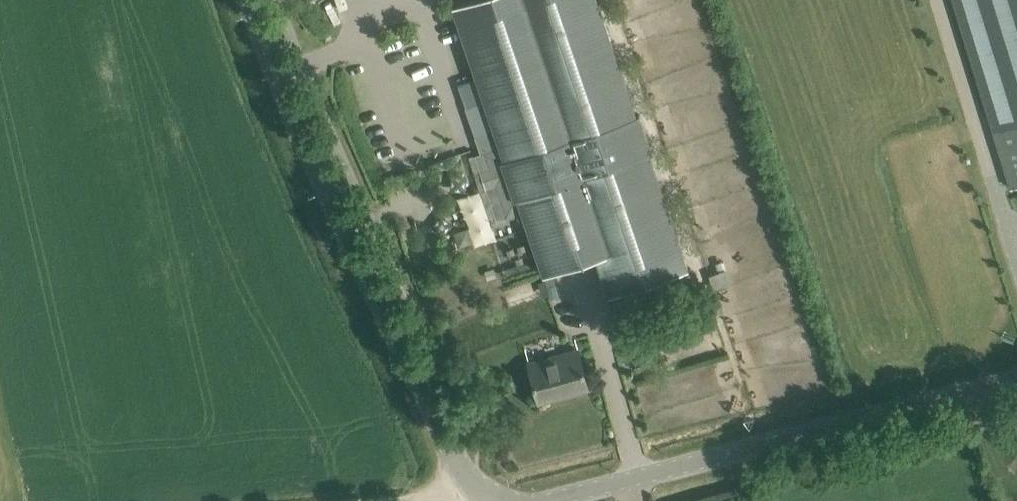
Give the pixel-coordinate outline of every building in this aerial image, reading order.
[(598,0),(472,0),(453,7),(504,159),(501,159),(514,199),(517,198),(543,274),(595,257),(608,295),(688,268),(650,154),(653,153),(639,113),(636,114),(598,0)] [(971,53),(1012,187),(1012,188),(1016,186),(1016,0),(955,0),(971,53)] [(529,363),(528,363),(539,400),(589,386),(578,349),(561,354),(562,358),(531,367),(529,363)]
